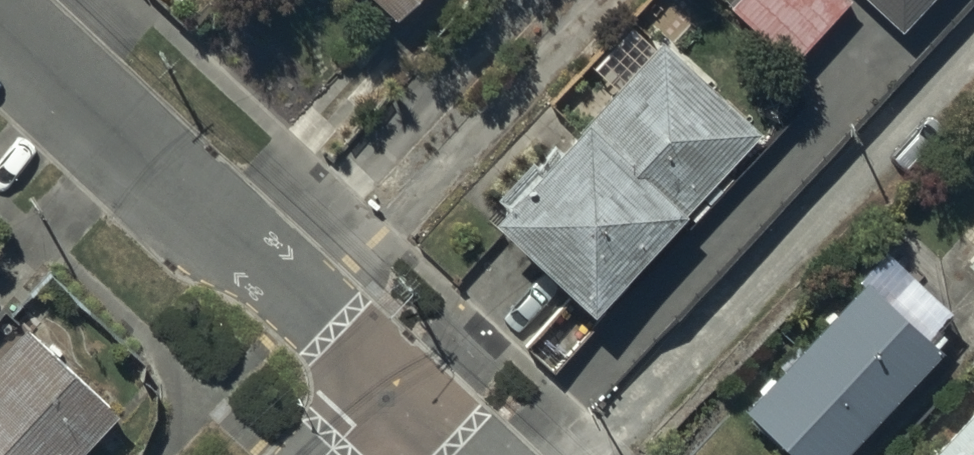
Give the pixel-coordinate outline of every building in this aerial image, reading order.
[(396,9),(404,0),(386,0),(396,9)] [(789,52),(837,0),(732,0),(789,52)] [(900,26),(924,0),(872,0),(900,26)] [(559,139),(547,128),(492,188),(506,201),(492,217),(589,305),(756,122),(657,32),(559,139)] [(964,258),(973,267),(973,247),(964,258)] [(803,454),(834,454),(937,342),(932,337),(946,321),(902,281),(893,292),(865,266),(742,400),(803,454)] [(0,344),(0,454),(67,454),(114,404),(25,318),(0,344)] [(925,454),(973,454),(973,402),(925,454)]
